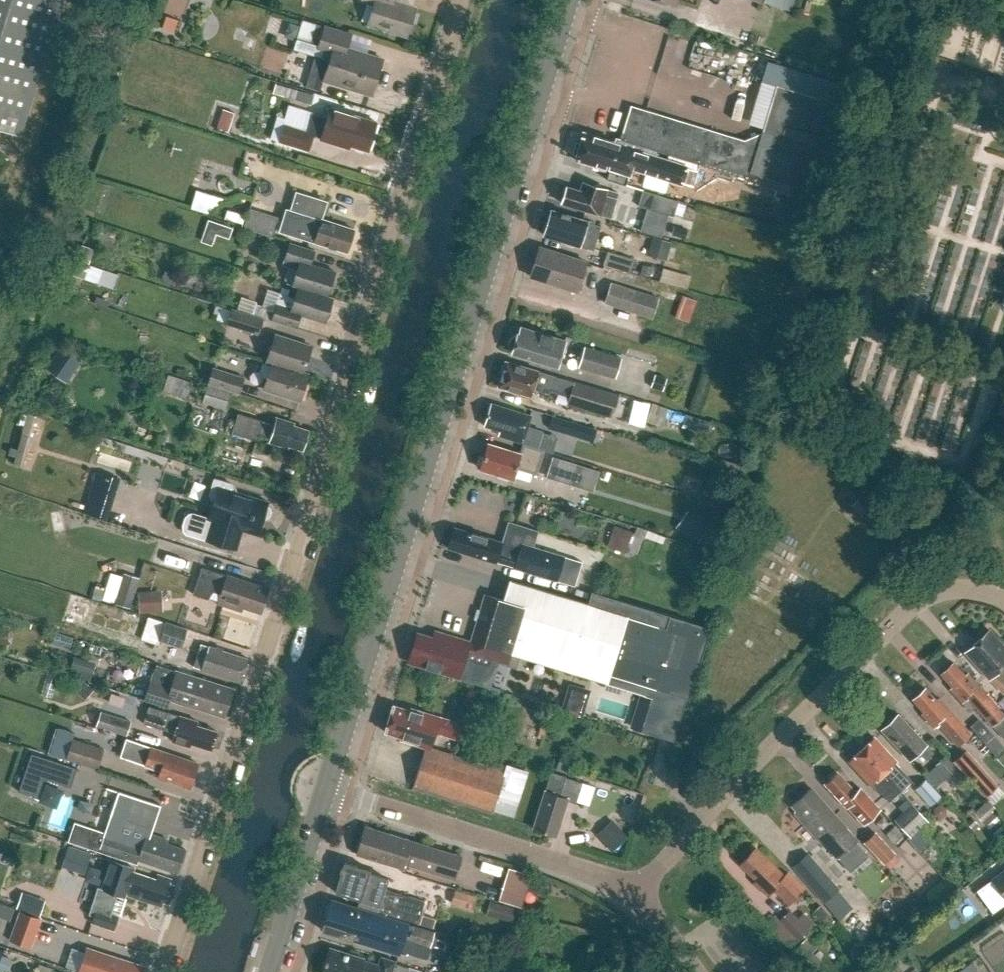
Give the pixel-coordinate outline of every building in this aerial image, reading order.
[(63,0),(0,0),(0,131),(19,137),(63,0)] [(416,7),(394,0),(362,0),(374,4),(367,24),(407,36),(416,7)] [(166,16),(162,28),(174,32),(178,20),(166,16)] [(325,26),(325,27),(303,20),(294,50),(315,56),(306,87),(321,91),(324,79),(371,94),(383,58),(347,47),(351,34),(325,26)] [(690,38),(674,33),(672,41),(687,46),(690,38)] [(281,72),(285,52),(267,48),(262,67),(281,72)] [(306,106),(309,94),(273,84),(270,96),(306,106)] [(707,128),(705,135),(629,112),(619,140),(669,155),(700,164),(757,181),(760,174),(805,188),(820,192),(832,153),(847,105),(778,84),(764,132),(745,140),(707,128)] [(336,141),(366,150),(375,121),(330,107),(326,118),(290,107),(279,141),(306,150),(312,133),(320,136),(319,138),(335,144),(336,141)] [(228,132),(234,114),(222,110),(216,128),(228,132)] [(618,144),(584,133),(582,141),(577,142),(574,152),(578,156),(577,158),(596,165),(595,166),(610,171),(607,180),(625,185),(631,166),(632,166),(641,169),(641,170),(693,186),(698,170),(700,164),(669,155),(668,161),(643,153),(644,147),(619,140),(618,144)] [(760,174),(757,181),(757,183),(777,190),(776,192),(802,200),(805,188),(760,174)] [(611,217),(616,199),(618,193),(603,188),(602,186),(598,184),(595,186),(584,182),(581,191),(567,186),(566,190),(563,192),(562,196),(563,199),(562,202),(611,217)] [(192,190),(187,208),(210,214),(215,196),(192,190)] [(645,191),(640,207),(676,217),(681,201),(645,191)] [(273,237),(279,218),(249,208),(243,228),(273,237)] [(593,250),(601,225),(552,210),(548,221),(545,220),(542,230),(545,231),(544,234),(565,241),(564,243),(574,246),(575,244),(593,250)] [(346,252),(354,230),(321,219),(318,229),(291,220),(287,233),(346,252)] [(204,220),(198,241),(210,245),(213,234),(227,238),(230,227),(204,220)] [(687,243),(691,232),(680,229),(677,240),(687,243)] [(660,239),(655,258),(666,261),(667,257),(673,259),(676,249),(670,247),(671,242),(660,239)] [(293,287),(299,288),(299,287),(327,297),(327,296),(335,272),(311,264),(316,251),(291,243),(284,266),(298,270),(293,287)] [(80,245),(75,261),(89,266),(94,250),(80,245)] [(577,292),(586,262),(539,247),(530,276),(577,292)] [(608,252),(603,266),(630,274),(630,273),(658,282),(662,269),(608,252)] [(174,286),(178,274),(165,270),(162,282),(174,286)] [(651,319),(658,300),(611,284),(604,304),(651,319)] [(262,319),(271,320),(296,328),(300,315),(324,323),(332,297),(327,296),(327,297),(299,287),(299,288),(294,302),(279,298),(275,311),(256,304),(253,315),(262,319)] [(262,319),(253,315),(232,309),(227,324),(257,335),(262,319)] [(517,333),(517,335),(514,335),(512,337),(510,339),(509,342),(509,345),(510,347),(512,350),(511,352),(556,366),(564,341),(521,327),(519,333),(517,333)] [(301,373),(302,372),(310,346),(275,335),(266,361),(270,363),(271,362),(301,373)] [(615,377),(621,358),(585,347),(578,366),(615,377)] [(60,352),(50,377),(66,383),(76,358),(60,352)] [(617,395),(506,361),(505,364),(502,366),(500,370),(501,374),(498,385),(531,395),(533,389),(549,394),(550,391),(556,393),(558,389),(569,393),(567,403),(611,417),(617,395)] [(307,374),(302,372),(301,373),(271,362),(270,363),(262,390),(299,401),(307,374)] [(238,394),(243,378),(213,369),(207,385),(238,394)] [(663,390),(667,377),(655,373),(651,386),(663,390)] [(163,391),(189,399),(194,383),(168,375),(163,391)] [(226,410),(231,395),(208,387),(203,402),(226,410)] [(531,415),(491,402),(484,424),(500,429),(499,434),(524,441),(525,435),(532,437),(534,429),(528,426),(531,415)] [(647,402),(644,411),(650,412),(647,423),(662,427),(668,409),(647,402)] [(23,468),(37,417),(22,413),(19,425),(24,426),(14,466),(23,468)] [(275,419),(274,424),(238,413),(232,433),(256,441),(257,437),(269,440),(268,443),(286,448),(287,446),(301,450),(307,431),(288,425),(289,423),(275,419)] [(572,435),(575,424),(570,422),(570,420),(552,415),(547,428),(566,434),(567,433),(572,435)] [(523,445),(521,454),(488,444),(481,469),(513,479),(516,468),(535,473),(542,451),(523,445)] [(567,480),(592,489),(598,471),(573,463),(567,480)] [(214,502),(208,520),(191,514),(188,514),(185,517),(182,526),(183,532),(186,534),(206,540),(236,550),(242,530),(258,535),(263,519),(267,518),(270,516),(271,512),(271,509),(267,507),(269,503),(236,493),(235,488),(232,485),(215,479),(210,494),(211,499),(214,502)] [(92,487),(84,513),(107,520),(115,495),(92,487)] [(856,500),(851,504),(863,516),(868,510),(873,506),(862,494),(856,500)] [(503,541),(454,527),(448,548),(557,580),(564,556),(535,547),(539,531),(508,522),(503,541)] [(625,554),(632,532),(614,526),(607,548),(625,554)] [(225,576),(225,577),(201,569),(192,596),(208,601),(213,593),(220,595),(217,604),(242,612),(243,608),(261,614),(268,589),(225,576)] [(123,572),(114,603),(131,608),(140,577),(123,572)] [(101,601),(105,588),(96,586),(92,599),(101,601)] [(689,699),(711,627),(702,625),(592,592),(588,604),(529,586),(523,606),(502,600),(484,594),(470,641),(511,653),(519,656),(640,694),(663,702),(653,735),(661,737),(674,741),(687,698),(689,699)] [(139,613),(163,612),(161,591),(138,592),(139,613)] [(159,639),(181,647),(186,630),(152,618),(144,641),(158,645),(159,639)] [(10,644),(7,627),(0,628),(0,645),(10,644)] [(977,641),(1003,671),(1003,647),(989,630),(977,641)] [(511,653),(470,641),(469,642),(450,635),(450,636),(449,638),(435,633),(434,637),(418,632),(409,661),(459,677),(482,684),(490,659),(498,662),(507,665),(511,653)] [(977,641),(965,652),(1002,694),(1003,692),(1003,671),(977,641)] [(201,671),(241,683),(249,661),(229,654),(230,650),(209,644),(201,671)] [(90,680),(95,663),(74,656),(68,674),(90,680)] [(941,673),(955,689),(953,691),(971,711),(975,707),(1003,739),(1003,714),(966,672),(964,674),(953,662),(941,673)] [(224,717),(232,690),(156,666),(145,701),(167,708),(171,695),(191,702),(190,706),(224,717)] [(91,688),(84,682),(76,691),(83,698),(91,688)] [(631,723),(586,709),(591,691),(570,684),(562,710),(634,733),(634,731),(652,737),(653,735),(663,702),(640,694),(631,723)] [(940,698),(937,701),(926,689),(913,699),(924,712),(922,714),(934,728),(939,724),(958,746),(971,734),(940,698)] [(414,788),(493,813),(494,810),(509,814),(524,770),(506,764),(504,770),(432,748),(436,732),(459,739),(464,724),(411,708),(410,710),(393,705),(384,731),(402,737),(401,740),(426,747),(414,788)] [(215,736),(217,732),(196,726),(198,722),(181,717),(180,718),(149,707),(144,724),(155,727),(175,733),(173,742),(187,746),(190,744),(211,750),(212,747),(215,744),(216,740),(215,736)] [(96,726),(126,736),(131,721),(100,711),(96,726)] [(910,760),(926,745),(899,715),(882,730),(910,760)] [(507,739),(511,729),(499,725),(496,735),(507,739)] [(1000,743),(994,736),(985,744),(991,751),(1000,743)] [(875,737),(862,749),(900,791),(911,781),(895,764),(897,762),(875,737)] [(104,748),(72,738),(66,759),(98,769),(104,748)] [(198,764),(151,748),(126,740),(120,757),(146,766),(161,772),(159,778),(189,788),(198,764)] [(926,760),(933,754),(925,746),(918,752),(926,760)] [(890,780),(862,749),(849,761),(871,785),(873,784),(889,801),(900,791),(890,780)] [(953,762),(985,798),(986,797),(993,804),(1003,794),(997,786),(998,785),(966,750),(953,762)] [(956,787),(965,778),(945,756),(936,765),(956,787)] [(69,806),(79,771),(53,763),(42,798),(69,806)] [(30,785),(42,789),(48,770),(36,766),(30,785)] [(863,825),(880,810),(859,787),(854,792),(837,771),(824,783),(847,808),(848,808),(863,825)] [(560,797),(566,778),(550,773),(532,829),(555,837),(567,799),(560,797)] [(914,789),(930,807),(941,797),(925,779),(914,789)] [(836,856),(856,839),(811,788),(792,805),(806,821),(803,823),(820,843),(822,841),(836,856)] [(980,821),(995,808),(987,800),(973,813),(980,821)] [(910,837),(928,821),(912,804),(894,820),(910,837)] [(971,828),(977,822),(972,817),(966,822),(971,828)] [(178,873),(185,850),(167,844),(168,840),(147,834),(142,847),(74,825),(68,843),(137,865),(138,861),(178,873)] [(612,852),(628,838),(616,825),(600,839),(612,852)] [(404,868),(405,864),(455,879),(462,856),(366,826),(358,854),(404,868)] [(893,842),(902,834),(895,826),(886,834),(893,842)] [(895,853),(875,831),(863,842),(883,864),(884,863),(890,869),(899,860),(894,854),(895,853)] [(69,846),(62,866),(73,870),(80,849),(69,846)] [(784,875),(755,847),(739,863),(755,879),(752,882),(766,895),(773,889),(788,904),(803,888),(787,872),(784,875)] [(808,853),(791,867),(823,903),(839,889),(808,853)] [(163,902),(168,903),(174,886),(169,885),(170,880),(158,876),(157,881),(133,873),(134,870),(113,863),(104,890),(99,889),(90,916),(95,918),(93,924),(114,931),(119,917),(112,915),(120,889),(128,892),(126,896),(161,907),(163,902)] [(361,901),(359,908),(404,922),(405,921),(419,925),(426,904),(385,891),(388,881),(370,875),(371,872),(346,864),(337,893),(361,901)] [(531,874),(508,867),(505,878),(527,885),(531,874)] [(992,913),(1003,904),(1003,870),(976,891),(992,913)] [(475,896),(455,890),(451,903),(470,909),(475,896)] [(45,900),(22,892),(16,908),(40,916),(45,900)] [(490,911),(510,917),(512,909),(492,903),(490,911)] [(821,903),(811,907),(820,925),(830,920),(821,903)] [(0,916),(0,917),(9,921),(13,910),(4,906),(0,916)] [(809,930),(789,910),(778,921),(798,941),(809,930)] [(31,949),(41,919),(19,912),(8,941),(31,949)] [(422,917),(420,924),(433,928),(435,921),(422,917)] [(812,952),(816,948),(807,938),(803,942),(812,952)] [(812,952),(803,942),(794,950),(813,971),(827,971),(828,971),(815,955),(812,952)] [(77,948),(69,945),(61,967),(68,970),(77,948)] [(144,969),(105,956),(104,959),(99,957),(100,954),(86,950),(79,971),(143,971),(144,969)] [(330,951),(323,971),(406,971),(408,967),(381,959),(379,966),(330,951)] [(833,966),(820,951),(815,955),(828,971),(827,971),(839,971),(847,965),(841,959),(833,966)] [(871,965),(860,952),(851,960),(856,967),(861,971),(862,971),(871,965)] [(0,971),(6,971),(12,960),(0,954),(0,971)]
